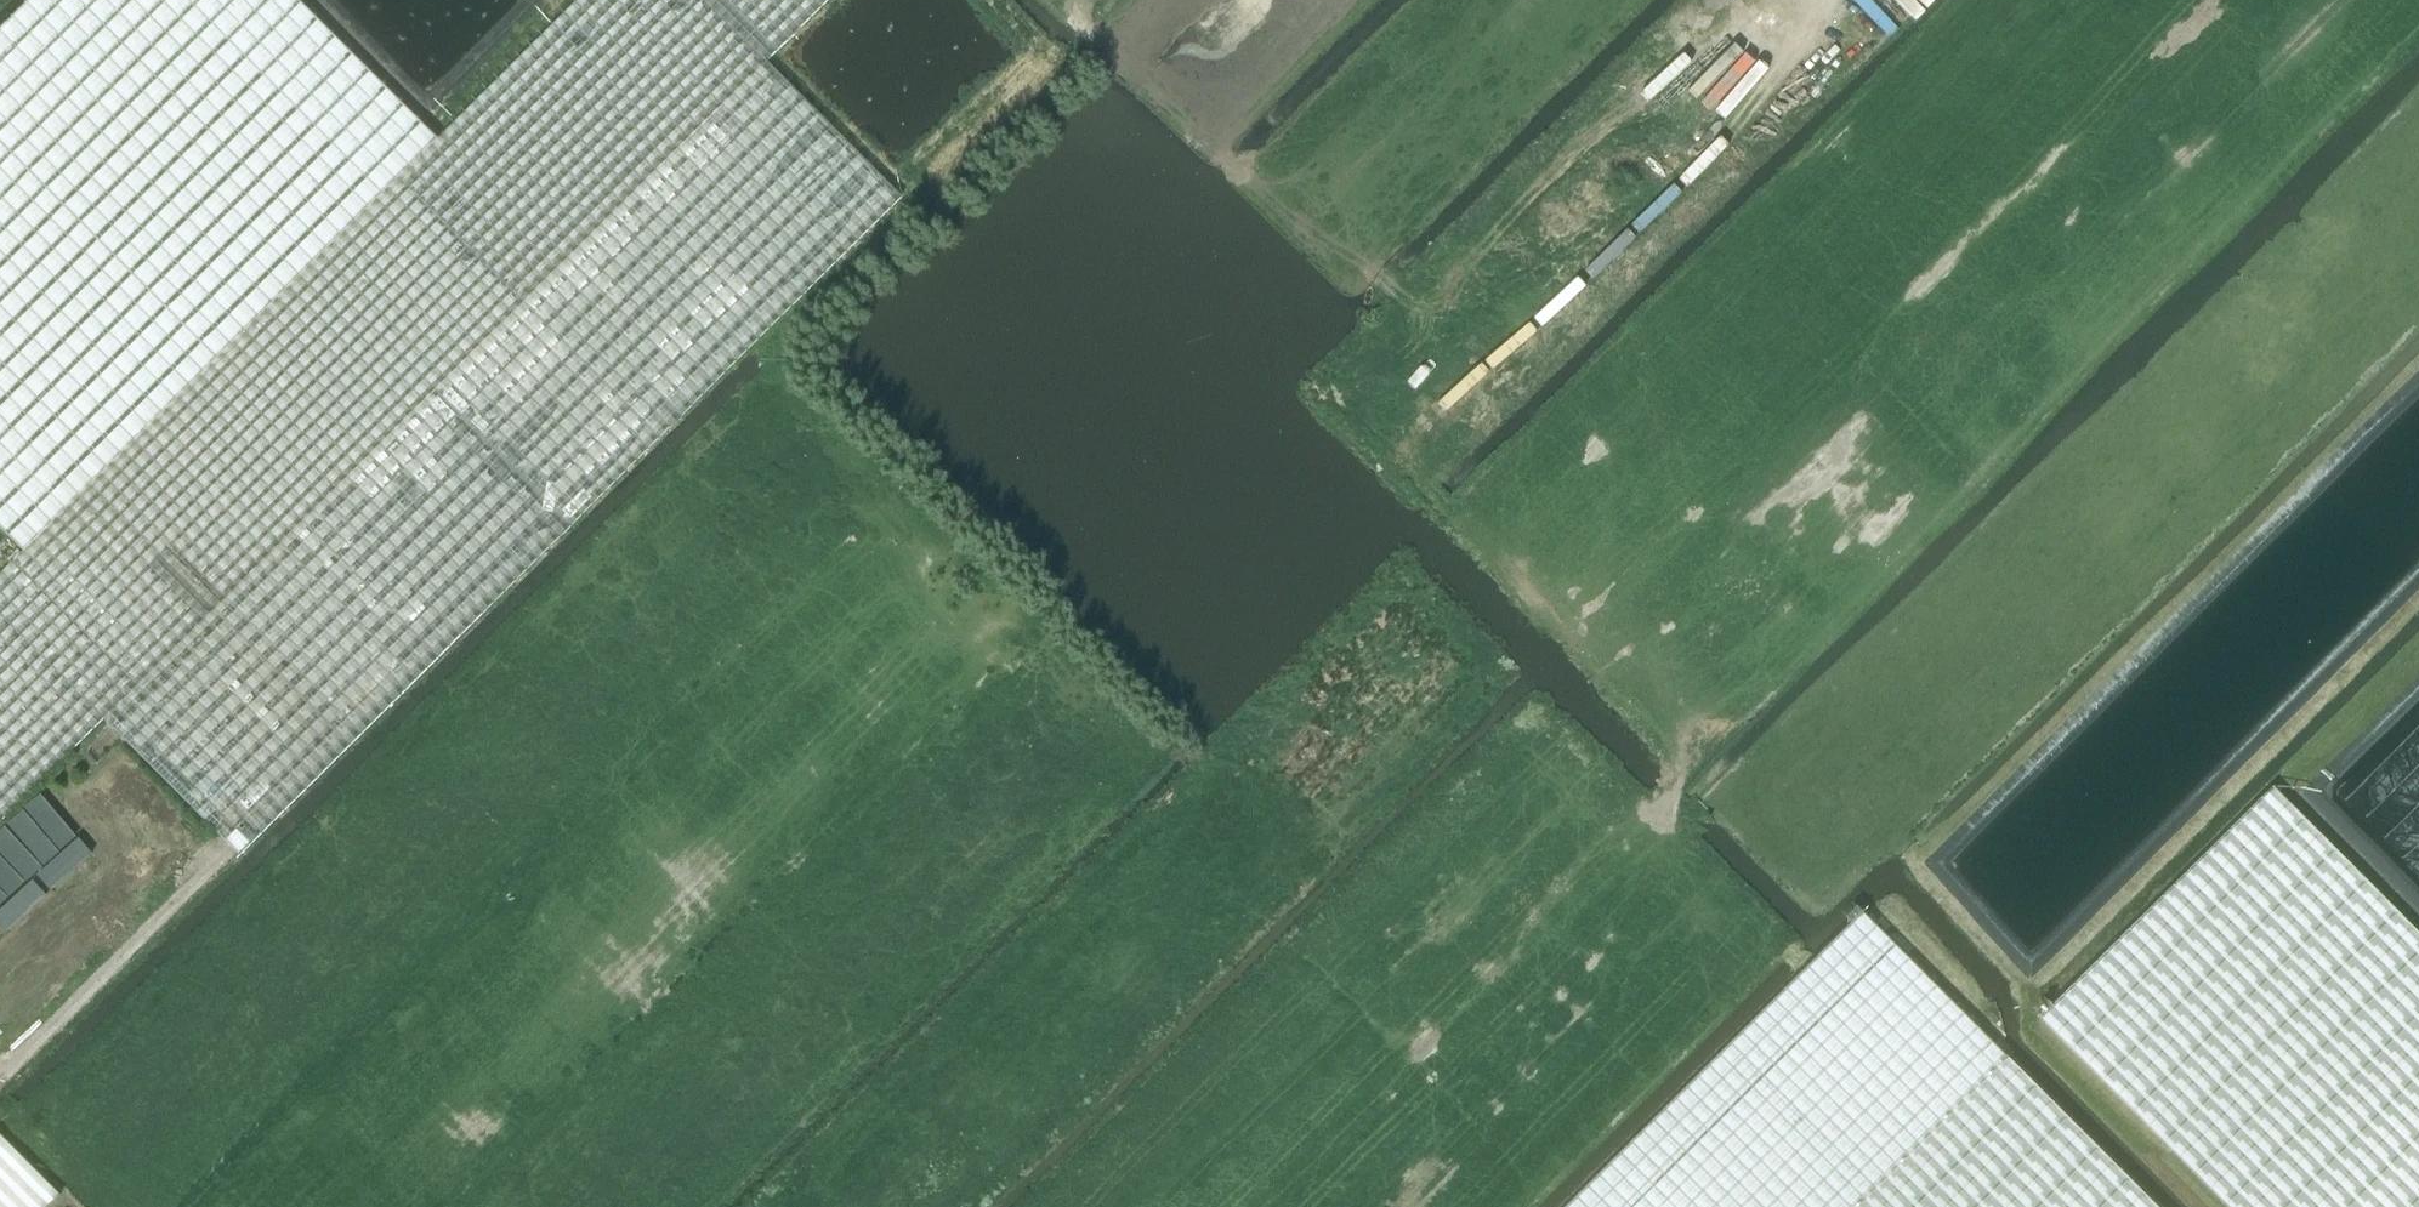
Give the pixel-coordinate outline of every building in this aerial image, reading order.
[(238,856),(492,604),(618,478),(900,197),(765,61),(827,0),(577,0),(439,137),(325,251),(22,551),(0,574),(0,822),(103,720),(238,856)] [(22,551),(325,251),(439,137),(302,0),(32,0),(0,32),(0,529),(22,551)] [(2273,789),(2040,1020),(2227,1206),(2418,1206),(2418,936),(2273,789)] [(1995,1046),(1863,913),(1863,914),(1568,1206),(1834,1206),(1995,1046)] [(1995,1046),(1834,1206),(2156,1206),(1995,1046)] [(59,1195),(0,1136),(0,1206),(48,1206),(59,1195)]
